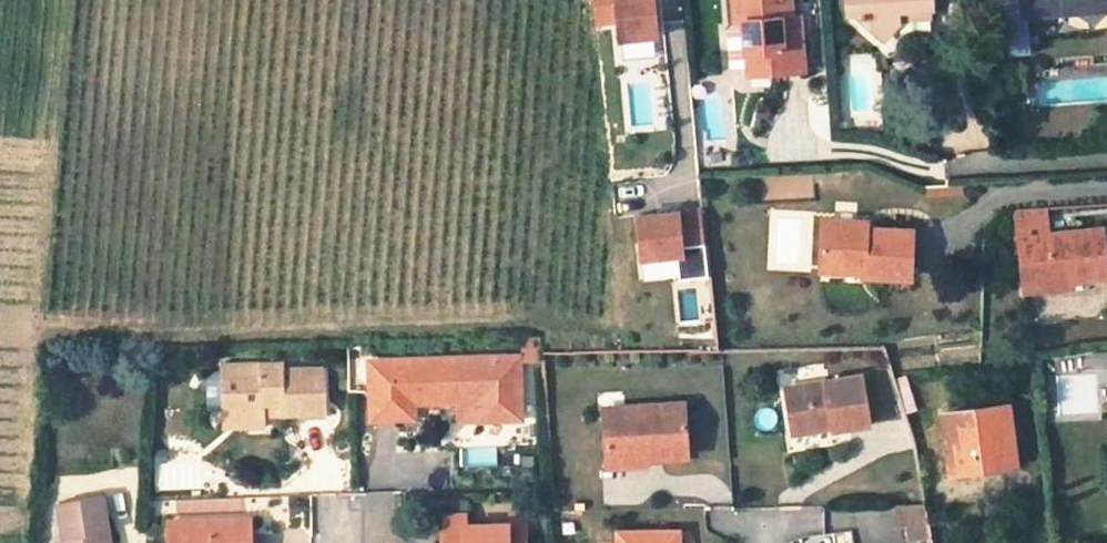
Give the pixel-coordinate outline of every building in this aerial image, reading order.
[(593,24),(615,22),(617,41),(656,37),(652,0),(591,0),(593,24)] [(733,21),(740,20),(744,73),(804,69),(800,13),(791,15),(789,0),(731,0),(733,21)] [(847,10),(855,9),(870,36),(896,17),(896,7),(931,4),(931,0),(847,0),(847,10)] [(1021,4),(1006,5),(1010,56),(1032,54),(1029,15),(1106,9),(1106,0),(1021,0),(1021,4)] [(744,73),(740,20),(733,21),(732,21),(722,30),(725,66),(736,74),(744,73)] [(624,57),(656,56),(655,43),(623,45),(624,57)] [(700,207),(636,213),(640,257),(682,252),(681,244),(704,242),(700,207)] [(868,222),(824,221),(822,265),(863,267),(862,274),(911,276),(913,231),(867,229),(868,222)] [(1020,238),(1026,279),(1069,274),(1070,280),(1106,277),(1106,272),(1103,229),(1020,238)] [(822,272),(862,274),(863,267),(822,265),(822,272)] [(1026,279),(1027,289),(1071,285),(1070,280),(1069,274),(1026,279)] [(521,350),(521,361),(534,361),(534,350),(521,350)] [(519,356),(456,358),(457,407),(457,419),(520,418),(519,356)] [(457,407),(456,358),(371,360),(373,417),(404,417),(404,408),(414,408),(457,407)] [(282,365),(220,368),(224,410),(242,409),(243,419),(264,417),(264,416),(264,404),(282,404),(282,414),(325,412),(323,368),(282,371),(282,365)] [(864,377),(786,389),(792,431),(831,425),(833,432),(871,426),(864,377)] [(905,412),(916,409),(904,377),(895,379),(905,412)] [(264,416),(282,414),(282,404),(264,404),(264,416)] [(684,404),(603,407),(606,455),(644,453),(645,459),(688,456),(684,404)] [(1008,407),(942,416),(951,472),(1017,464),(1008,407)] [(414,408),(404,408),(404,417),(415,417),(414,408)] [(265,429),(264,417),(243,419),(242,409),(224,410),(224,430),(265,429)] [(793,438),(833,432),(831,425),(792,431),(793,438)] [(606,455),(608,467),(645,464),(645,459),(644,453),(606,455)] [(58,503),(64,540),(65,542),(110,542),(104,496),(58,503)] [(927,506),(890,507),(895,528),(908,528),(910,542),(915,542),(933,540),(927,506)] [(443,532),(463,532),(462,526),(465,526),(465,514),(443,515),(443,532)] [(167,523),(168,542),(251,542),(249,519),(205,521),(167,523)] [(525,529),(508,529),(508,525),(465,526),(462,526),(463,532),(443,532),(443,542),(525,542),(525,529)] [(618,533),(618,542),(678,542),(678,533),(618,533)]
